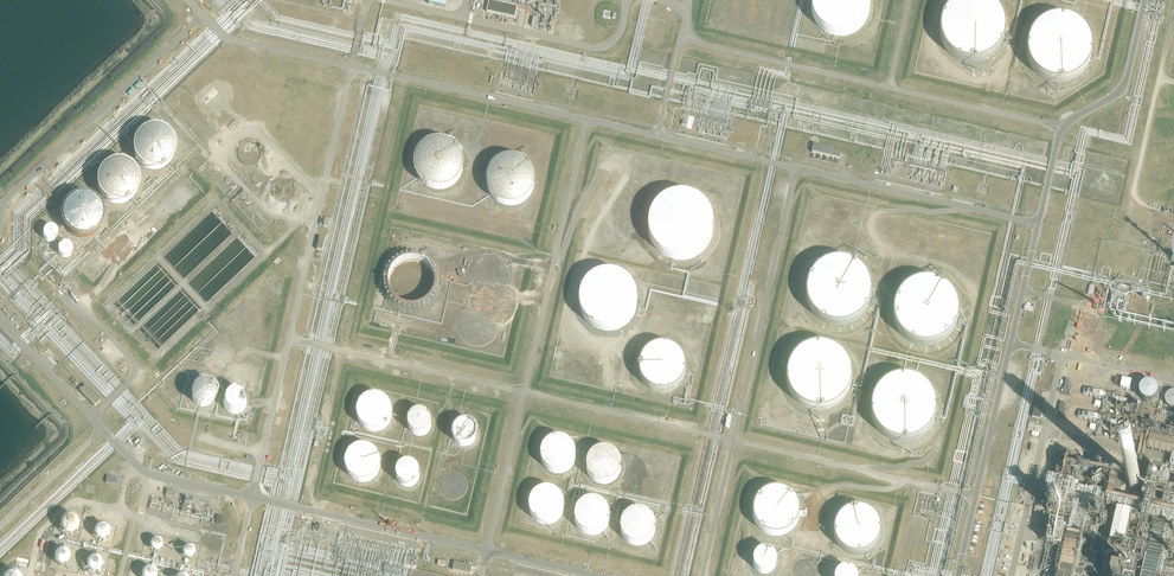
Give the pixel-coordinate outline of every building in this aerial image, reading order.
[(428,5),(445,9),(447,0),(429,0),(428,5)] [(832,33),(845,34),(861,29),(870,18),(873,0),(813,0),(812,3),(818,22),(832,33)] [(952,54),(968,62),(984,61),(997,54),(1004,43),(1007,29),(1003,14),(993,3),(986,0),(961,0),(957,1),(947,11),(941,25),(943,40),(952,54)] [(489,1),(486,12),(515,19),(517,7),(489,1)] [(1027,60),(1036,74),(1052,82),(1068,81),(1081,74),(1089,63),(1091,49),(1087,34),(1078,23),(1064,17),(1052,17),(1041,21),(1031,30),(1026,45),(1027,60)] [(141,165),(152,169),(163,168),(171,163),(175,156),(177,144),(173,136),(167,129),(155,126),(146,128),(138,134),(133,144),(134,155),(141,165)] [(424,181),(433,187),(447,188),(456,183),(462,177),(465,165),(463,154),(456,144),(445,140),(434,140),(425,145),(418,156),(417,170),(424,181)] [(814,144),(812,153),(840,159),(841,153),(833,151),(833,149),(814,144)] [(495,198),(504,204),(519,204),(528,200),(533,194),(537,182),(535,170),(527,161),(517,156),(505,157),(496,162),(490,172),(489,187),(495,198)] [(105,198),(115,203),(126,202),(134,197),(139,189),(140,178),(137,169),(130,163),(119,160),(109,162),(101,168),(97,178),(98,188),(105,198)] [(70,233),(81,238),(91,237),(99,232),(104,224),(105,213),(102,204),(95,198),(84,194),(74,196),(66,203),(62,213),(63,223),(70,233)] [(652,237),(661,252),(677,259),(693,258),(706,251),(713,240),(716,226),(712,212),(702,200),(689,195),(677,195),(666,199),(656,208),(650,222),(652,237)] [(268,222),(258,211),(254,215),(264,226),(268,222)] [(59,234),(59,232),(59,231),(58,230),(57,229),(56,228),(55,227),(54,227),(52,226),(51,226),(49,227),(48,228),(47,228),(46,230),(45,231),(45,232),(44,233),(45,236),(45,237),(46,239),(47,239),(48,240),(50,241),(51,241),(52,241),(54,241),(56,240),(57,239),(58,237),(59,236),(59,234)] [(320,238),(317,250),(323,251),(325,239),(320,238)] [(73,249),(73,248),(72,246),(72,245),(71,244),(70,243),(69,243),(68,242),(66,242),(65,242),(64,243),(62,243),(61,244),(60,245),(60,247),(59,249),(60,251),(60,253),(61,254),(62,255),(63,255),(65,256),(67,256),(69,255),(71,254),(72,252),(73,251),(73,249)] [(809,301),(819,315),(835,323),(851,322),(863,315),(871,304),(873,290),(870,275),(860,264),(846,258),(834,258),(824,262),(814,272),(808,286),(809,301)] [(395,301),(404,307),(419,308),(428,303),(433,297),(437,285),(435,274),(427,264),(416,260),(405,261),(396,266),(389,276),(389,291),(395,301)] [(578,308),(588,323),(604,330),(620,329),(632,322),(640,311),(642,297),(639,282),(629,271),(615,265),(603,266),(593,269),(583,279),(577,293),(578,308)] [(897,320),(906,335),(922,343),(938,342),(951,334),(958,323),(961,309),(957,295),(947,283),(934,278),(922,278),(911,282),(901,291),(895,306),(897,320)] [(646,385),(655,391),(670,391),(679,387),(684,381),(688,369),(686,357),(678,348),(668,343),(656,344),(648,349),(641,359),(640,374),(646,385)] [(790,385),(799,400),(815,408),(831,407),(844,399),(851,388),(854,374),(850,360),(840,348),(827,343),(815,343),(804,347),(794,356),(788,371),(790,385)] [(873,419),(883,433),(899,441),(915,440),(927,433),(935,422),(938,407),(934,393),(924,382),(911,376),(898,376),(888,380),(878,389),(872,404),(873,419)] [(1161,390),(1161,389),(1161,387),(1161,386),(1160,384),(1158,382),(1157,381),(1155,380),(1153,380),(1151,380),(1149,380),(1147,381),(1146,381),(1144,383),(1143,384),(1142,386),(1142,388),(1142,390),(1142,392),(1142,393),(1143,395),(1144,396),(1146,398),(1148,399),(1150,399),(1151,399),(1153,399),(1155,399),(1157,398),(1159,396),(1160,395),(1161,393),(1161,391),(1161,390)] [(194,398),(199,405),(204,407),(210,406),(216,400),(216,391),(213,386),(207,384),(200,385),(195,391),(194,398)] [(85,386),(82,389),(81,388),(79,390),(80,391),(79,391),(94,407),(100,401),(85,386)] [(225,404),(230,410),(235,413),(241,411),(247,406),(247,397),(244,392),(237,390),(230,391),(226,397),(225,404)] [(1173,390),(1171,390),(1169,391),(1167,392),(1166,393),(1165,394),(1164,396),(1163,398),(1163,400),(1163,402),(1163,403),(1164,405),(1166,407),(1167,408),(1169,409),(1170,410),(1172,410),(1173,410),(1173,390)] [(362,429),(373,434),(384,432),(391,425),(394,415),(393,407),(388,400),(380,396),(370,396),(362,400),(357,407),(356,419),(362,429)] [(1040,419),(1044,400),(1036,398),(1032,417),(1040,419)] [(1101,415),(1079,410),(1078,417),(1100,422),(1101,415)] [(411,426),(415,433),(420,435),(427,434),(432,428),(433,420),(429,414),(423,412),(416,413),(411,419),(411,426)] [(455,437),(459,443),(464,445),(471,444),(477,438),(477,430),(473,424),(467,422),(460,423),(455,429),(455,437)] [(1173,455),(1173,450),(1173,441),(1150,435),(1147,449),(1173,455)] [(548,469),(558,474),(569,472),(577,466),(580,456),(578,447),(574,441),(566,436),(556,436),(548,440),(543,447),(542,459),(548,469)] [(352,479),(362,484),(373,482),(380,476),(384,466),(382,457),(378,451),(370,446),(359,446),(352,450),(347,458),(346,469),(352,479)] [(593,481),(604,486),(614,484),(622,478),(625,468),(623,459),(619,453),(611,449),(601,448),(593,452),(588,460),(587,471),(593,481)] [(399,478),(403,485),(408,487),(415,485),(420,480),(421,471),(417,466),(411,464),(404,465),(399,471),(399,478)] [(1172,466),(1172,468),(1170,472),(1152,471),(1151,482),(1160,483),(1160,482),(1163,483),(1162,485),(1165,486),(1164,488),(1166,489),(1165,492),(1168,492),(1169,490),(1172,491),(1173,492),(1173,491),(1173,467),(1172,466)] [(1141,484),(1141,482),(1140,480),(1139,479),(1138,477),(1137,476),(1135,475),(1134,475),(1132,475),(1130,475),(1129,476),(1127,477),(1126,478),(1125,479),(1124,481),(1124,482),(1124,484),(1124,486),(1125,488),(1126,489),(1127,490),(1128,491),(1130,492),(1131,492),(1133,492),(1134,492),(1136,492),(1138,491),(1139,490),(1140,488),(1140,487),(1141,485),(1141,484)] [(118,486),(119,479),(118,479),(118,478),(107,476),(105,483),(116,485),(118,486)] [(535,520),(546,525),(557,523),(564,516),(568,506),(566,498),(562,491),(554,487),(543,487),(536,491),(530,498),(529,509),(535,520)] [(761,529),(770,535),(785,535),(794,531),(799,525),(803,513),(801,501),(793,492),(783,487),(771,488),(763,493),(756,503),(755,518),(761,529)] [(174,497),(175,491),(167,489),(165,495),(174,497)] [(581,531),(592,536),(602,534),(610,528),(613,518),(612,509),(607,503),(599,499),(589,498),(581,502),(576,510),(575,521),(581,531)] [(841,548),(850,554),(864,554),(873,550),(879,544),(882,532),(880,520),(873,511),(862,506),(851,507),(842,512),(835,522),(834,537),(841,548)] [(628,542),(639,547),(650,545),(657,539),(660,529),(659,520),(654,514),(646,509),(636,509),(628,513),(623,521),(622,532),(628,542)] [(1115,522),(1110,542),(1125,546),(1132,514),(1118,510),(1116,517),(1115,517),(1113,522),(1115,522)] [(78,520),(78,517),(77,515),(75,514),(74,513),(72,513),(71,513),(69,514),(68,515),(66,517),(66,518),(65,519),(66,522),(66,523),(67,524),(68,525),(69,526),(70,526),(72,526),(74,526),(76,525),(77,524),(78,522),(78,520)] [(221,525),(223,517),(217,515),(215,524),(221,525)] [(1136,519),(1136,520),(1132,519),(1131,523),(1135,524),(1135,527),(1139,528),(1141,520),(1136,519)] [(111,531),(111,530),(110,528),(110,527),(109,526),(108,525),(106,524),(105,523),(104,523),(102,523),(100,524),(99,524),(98,525),(97,526),(96,527),(95,529),(95,530),(95,532),(96,534),(96,535),(97,536),(98,537),(100,538),(101,539),(103,539),(104,539),(106,538),(107,538),(108,537),(109,536),(110,534),(111,533),(111,531)] [(1047,544),(1061,547),(1065,530),(1060,529),(1060,527),(1056,526),(1056,528),(1052,527),(1047,544)] [(163,544),(163,543),(163,542),(162,540),(160,539),(158,538),(156,538),(154,539),(154,540),(153,541),(152,543),(153,545),(154,547),(155,548),(156,549),(157,549),(159,549),(161,547),(162,546),(163,545),(163,544)] [(194,551),(194,548),(193,547),(191,546),(190,545),(189,545),(187,546),(186,546),(185,547),(184,548),(184,550),(184,552),(185,554),(187,555),(188,556),(189,556),(191,556),(193,555),(194,553),(194,551)] [(70,556),(70,553),(69,552),(68,551),(66,549),(63,548),(62,548),(60,549),(59,550),(58,550),(56,552),(56,553),(55,554),(55,556),(55,557),(55,559),(56,560),(57,561),(58,562),(60,563),(61,564),(62,564),(64,564),(66,563),(67,563),(68,562),(69,561),(70,559),(70,558),(70,556)] [(755,563),(759,570),(764,572),(771,571),(777,565),(777,556),(773,551),(767,549),(760,550),(755,556),(755,563)] [(102,563),(102,562),(102,560),(101,559),(100,558),(98,557),(97,556),(96,556),(94,556),(93,556),(91,556),(90,557),(89,558),(88,559),(87,561),(87,562),(87,563),(87,565),(88,567),(88,568),(89,569),(92,571),(93,571),(95,571),(96,571),(98,570),(99,570),(100,569),(101,568),(102,567),(102,565),(102,563)] [(472,567),(454,562),(452,570),(470,575),(472,567)] [(158,574),(158,572),(158,571),(156,568),(155,568),(154,567),(152,566),(151,566),(149,566),(148,566),(146,568),(144,569),(144,570),(143,572),(143,573),(143,575),(158,575),(158,574)] [(858,575),(854,570),(848,567),(841,569),(837,574),(837,575),(858,575)]
